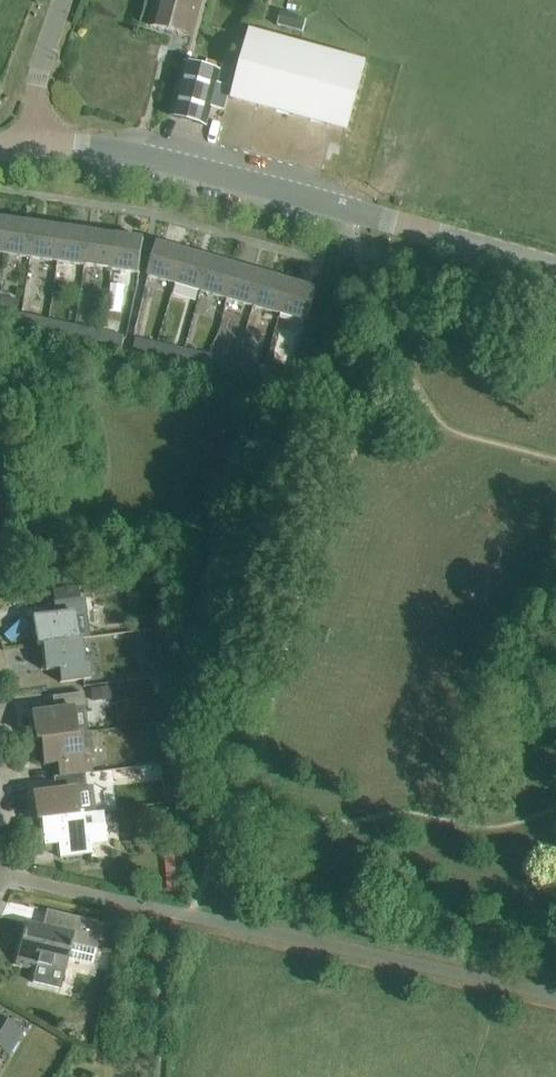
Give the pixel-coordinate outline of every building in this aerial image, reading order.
[(150,26),(191,37),(200,0),(157,0),(150,26)] [(365,64),(251,32),(247,48),(232,99),(347,131),(365,64)] [(184,61),(169,116),(206,126),(212,107),(224,110),(230,88),(218,85),(221,72),(184,61)] [(336,138),(329,158),(339,161),(346,142),(336,138)] [(8,221),(0,220),(0,254),(3,255),(8,221)] [(35,225),(8,221),(3,255),(30,258),(35,225)] [(62,229),(35,225),(30,258),(57,262),(62,229)] [(62,229),(57,262),(84,266),(89,232),(62,229)] [(116,236),(89,232),(84,266),(111,270),(116,236)] [(144,240),(116,236),(111,270),(139,274),(144,240)] [(174,284),(184,251),(156,243),(147,276),(174,284)] [(210,259),(184,251),(174,284),(200,291),(210,259)] [(210,259),(200,291),(226,299),(236,266),(210,259)] [(262,274),(236,266),(226,299),(253,306),(262,274)] [(288,281),(262,274),(253,306),(279,314),(288,281)] [(315,289),(288,281),(279,314),(306,322),(315,289)] [(0,310),(0,322),(14,325),(17,314),(0,310)] [(47,332),(49,321),(27,316),(25,328),(47,332)] [(49,321),(47,332),(68,337),(71,325),(49,321)] [(100,344),(103,332),(81,327),(79,339),(100,344)] [(124,337),(103,332),(100,344),(122,348),(124,337)] [(155,355),(157,343),(136,339),(133,350),(155,355)] [(179,348),(157,343),(155,355),(176,359),(179,348)] [(220,348),(217,356),(229,359),(231,351),(220,348)] [(208,366),(210,355),(189,350),(186,361),(208,366)] [(217,356),(210,355),(208,366),(230,371),(232,360),(229,359),(217,356)] [(262,378),(264,367),(242,362),(240,373),(262,378)] [(286,371),(264,367),(262,378),(283,382),(286,371)] [(88,637),(85,612),(83,598),(52,602),(54,616),(32,618),(35,646),(40,645),(80,640),(79,639),(88,637)] [(83,665),(80,640),(40,645),(43,671),(57,669),(59,683),(90,679),(88,665),(83,665)] [(162,652),(148,653),(150,666),(164,664),(162,652)] [(108,688),(90,690),(91,702),(110,700),(108,688)] [(72,717),(85,715),(82,693),(51,697),(53,711),(31,713),(34,741),(35,740),(39,740),(40,740),(40,739),(76,734),(74,734),(72,717)] [(168,728),(154,729),(156,743),(170,741),(168,728)] [(40,740),(39,740),(42,766),(56,764),(57,777),(83,774),(88,774),(87,760),(82,760),(78,734),(76,734),(40,739),(40,740)] [(172,747),(162,749),(163,756),(173,755),(172,747)] [(79,814),(93,813),(90,787),(85,788),(83,774),(57,777),(52,778),(54,791),(32,794),(35,821),(40,821),(75,816),(75,815),(79,814)] [(106,843),(102,812),(93,813),(79,814),(75,815),(75,816),(40,821),(43,847),(57,845),(59,858),(90,854),(88,845),(106,843)] [(101,923),(56,913),(52,929),(23,922),(14,964),(35,969),(32,983),(59,990),(70,944),(95,950),(101,923)] [(7,1053),(19,1032),(0,1020),(0,1048),(7,1053)]
